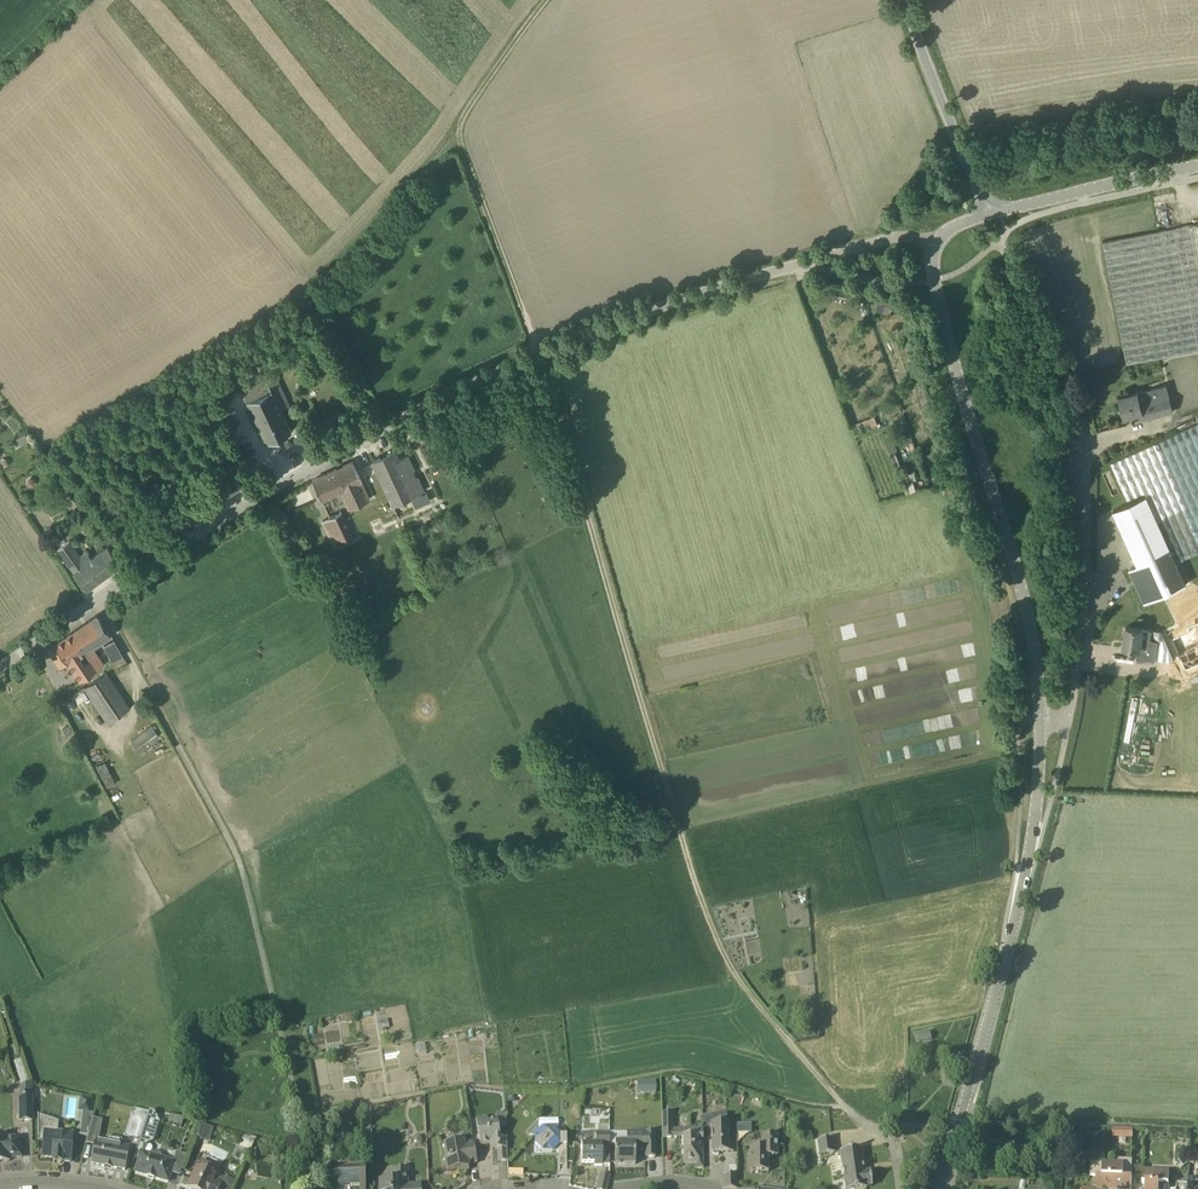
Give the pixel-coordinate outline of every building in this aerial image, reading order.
[(1197,350),(1197,224),(1103,242),(1105,254),(1127,364),(1197,350)] [(291,431),(281,409),(290,405),(275,376),(243,390),(267,442),(291,431)] [(1154,417),(1174,412),(1166,384),(1138,391),(1138,392),(1119,397),(1125,417),(1140,413),(1142,420),(1154,417)] [(521,411),(534,405),(530,396),(517,402),(521,411)] [(862,429),(877,425),(875,417),(860,421),(862,429)] [(1179,432),(1111,463),(1127,500),(1145,492),(1147,495),(1113,510),(1133,556),(1138,565),(1130,569),(1135,580),(1136,581),(1137,584),(1145,602),(1152,598),(1153,599),(1166,594),(1187,584),(1158,522),(1162,520),(1180,560),(1197,552),(1197,424),(1179,432)] [(21,446),(30,440),(25,433),(16,438),(21,446)] [(393,505),(424,491),(407,456),(399,460),(394,451),(372,461),(393,505)] [(9,464),(5,458),(0,461),(0,468),(1,469),(9,464)] [(312,479),(321,500),(340,491),(348,510),(370,499),(353,461),(312,479)] [(29,486),(32,487),(35,485),(35,482),(34,479),(30,478),(28,480),(27,483),(29,486)] [(342,544),(354,538),(341,512),(322,521),(332,543),(339,539),(342,544)] [(1142,608),(1152,630),(1126,627),(1123,647),(1138,649),(1137,657),(1149,659),(1155,660),(1167,661),(1197,647),(1197,552),(1180,560),(1162,520),(1158,522),(1187,584),(1190,583),(1191,586),(1142,608)] [(121,564),(108,546),(87,562),(69,540),(57,550),(74,572),(87,589),(121,564)] [(104,664),(93,647),(111,634),(98,615),(72,632),(85,652),(97,669),(104,664)] [(85,652),(72,632),(55,644),(81,680),(97,669),(85,652)] [(112,662),(124,656),(114,639),(103,645),(112,662)] [(84,688),(107,723),(130,708),(107,673),(84,688)] [(138,751),(159,734),(152,725),(131,742),(138,751)] [(28,1084),(24,1071),(23,1066),(16,1068),(22,1086),(20,1086),(20,1095),(20,1122),(32,1121),(32,1095),(32,1083),(28,1084)] [(80,1106),(84,1112),(90,1113),(93,1102),(82,1099),(80,1106)] [(140,1158),(136,1172),(147,1176),(147,1177),(154,1179),(154,1178),(168,1182),(174,1162),(162,1159),(162,1156),(161,1153),(159,1152),(156,1151),(153,1151),(151,1153),(150,1155),(142,1153),(145,1145),(153,1141),(159,1122),(155,1112),(150,1111),(135,1157),(140,1158)] [(499,1127),(506,1127),(506,1113),(496,1114),(496,1121),(484,1123),(483,1117),(476,1118),(477,1124),(476,1124),(481,1149),(480,1142),(490,1141),(490,1149),(497,1149),(498,1161),(507,1161),(507,1138),(500,1138),(499,1127)] [(695,1168),(704,1168),(703,1128),(673,1129),(672,1113),(662,1113),(662,1138),(673,1138),(673,1137),(682,1137),(683,1164),(695,1164),(695,1168)] [(73,1133),(58,1132),(58,1123),(49,1119),(38,1115),(38,1137),(44,1137),(42,1157),(61,1159),(61,1161),(60,1161),(60,1162),(62,1162),(62,1161),(71,1162),(73,1133)] [(113,1168),(125,1170),(129,1148),(120,1146),(120,1151),(105,1148),(106,1143),(98,1142),(102,1120),(93,1118),(91,1128),(88,1137),(88,1136),(86,1144),(95,1145),(95,1148),(93,1148),(91,1157),(93,1157),(92,1164),(104,1166),(104,1167),(104,1166),(112,1168),(112,1169),(113,1169),(113,1168)] [(201,1140),(206,1126),(206,1125),(198,1123),(193,1138),(201,1140)] [(728,1123),(711,1124),(712,1153),(713,1155),(719,1155),(719,1153),(729,1152),(728,1123)] [(753,1132),(753,1123),(738,1123),(739,1133),(753,1132)] [(1135,1137),(1135,1127),(1114,1126),(1114,1136),(1135,1137)] [(83,1127),(82,1135),(82,1136),(88,1136),(88,1137),(91,1128),(83,1127)] [(535,1152),(551,1152),(552,1153),(556,1149),(559,1149),(559,1151),(566,1151),(566,1135),(559,1135),(552,1128),(542,1128),(535,1135),(535,1152)] [(627,1142),(615,1142),(615,1164),(635,1164),(635,1151),(646,1151),(646,1157),(655,1157),(655,1131),(627,1131),(627,1142)] [(609,1133),(595,1134),(595,1133),(583,1133),(581,1135),(581,1143),(582,1163),(594,1163),(594,1166),(610,1166),(609,1133)] [(761,1148),(750,1148),(750,1172),(768,1172),(768,1156),(777,1156),(777,1136),(761,1136),(761,1148)] [(22,1157),(20,1137),(7,1138),(7,1137),(0,1138),(0,1162),(9,1162),(9,1158),(22,1157)] [(455,1139),(455,1142),(444,1144),(447,1158),(445,1158),(447,1171),(465,1168),(465,1171),(469,1170),(468,1165),(477,1163),(473,1143),(464,1144),(463,1138),(455,1139)] [(832,1138),(817,1141),(820,1155),(834,1153),(832,1138)] [(866,1188),(866,1187),(872,1186),(870,1172),(864,1172),(860,1148),(840,1151),(845,1188),(864,1188),(866,1188)] [(327,1152),(329,1188),(365,1188),(363,1151),(327,1152)] [(184,1162),(186,1155),(177,1152),(175,1159),(184,1162)] [(1188,1163),(1183,1157),(1179,1160),(1184,1167),(1188,1163)] [(1096,1176),(1096,1188),(1123,1188),(1123,1181),(1132,1181),(1132,1160),(1123,1159),(1123,1164),(1103,1164),(1102,1176),(1096,1176)] [(215,1176),(218,1168),(201,1160),(187,1188),(189,1188),(219,1188),(222,1183),(213,1179),(215,1176)] [(722,1182),(722,1188),(737,1188),(737,1164),(729,1164),(729,1175),(722,1175),(722,1182)] [(379,1180),(380,1188),(421,1188),(420,1185),(408,1185),(407,1169),(393,1169),(393,1180),(379,1180)] [(1169,1171),(1143,1170),(1142,1183),(1145,1183),(1145,1188),(1169,1188),(1169,1171)] [(597,1188),(606,1188),(610,1176),(601,1174),(597,1188)]
